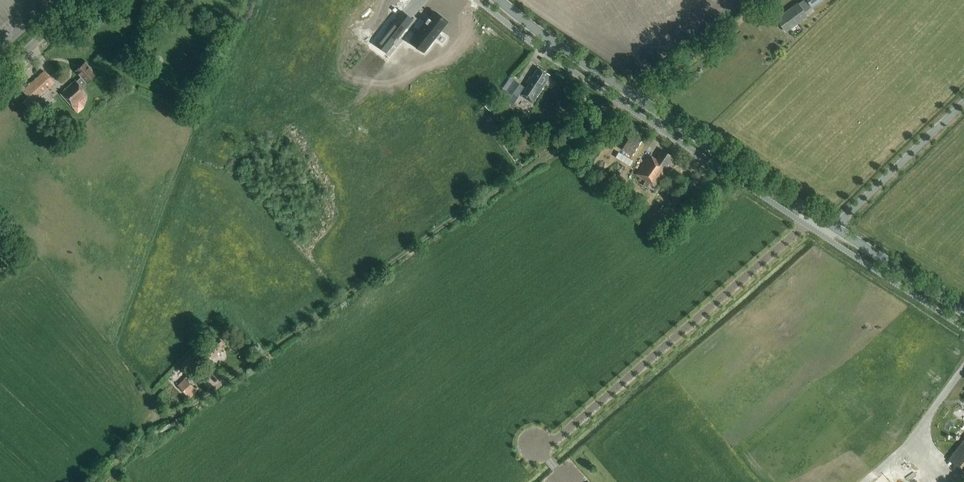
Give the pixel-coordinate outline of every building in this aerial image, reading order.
[(822,0),(803,0),(776,19),(785,32),(806,16),(803,12),(810,7),(811,8),(822,0)] [(381,3),(366,18),(382,33),(396,17),(381,3)] [(403,23),(411,13),(403,7),(396,18),(403,23)] [(416,36),(429,45),(447,22),(435,12),(430,19),(428,18),(424,23),(426,24),(416,36)] [(398,39),(405,29),(394,21),(375,45),(386,54),(394,44),(398,39)] [(87,83),(96,75),(85,63),(76,71),(81,77),(76,82),(75,81),(60,94),(72,107),(87,94),(81,88),(86,83),(87,83)] [(532,103),(550,76),(537,68),(531,78),(530,77),(525,84),(527,85),(520,96),(532,103)] [(34,103),(39,97),(55,83),(44,72),(23,91),(34,103)] [(512,106),(524,88),(513,80),(501,99),(512,106)] [(39,97),(34,103),(35,105),(36,104),(44,113),(50,108),(39,97)] [(632,156),(641,140),(631,134),(622,150),(632,156)] [(654,187),(673,158),(662,150),(656,159),(649,155),(636,175),(654,187)] [(222,346),(224,344),(217,338),(209,346),(208,344),(197,355),(206,364),(223,348),(222,346)] [(189,375),(200,365),(190,355),(180,365),(189,375)] [(190,398),(197,391),(185,379),(178,386),(190,398)] [(171,426),(167,420),(152,430),(156,436),(171,426)] [(963,469),(963,440),(949,459),(963,471),(963,469)]
